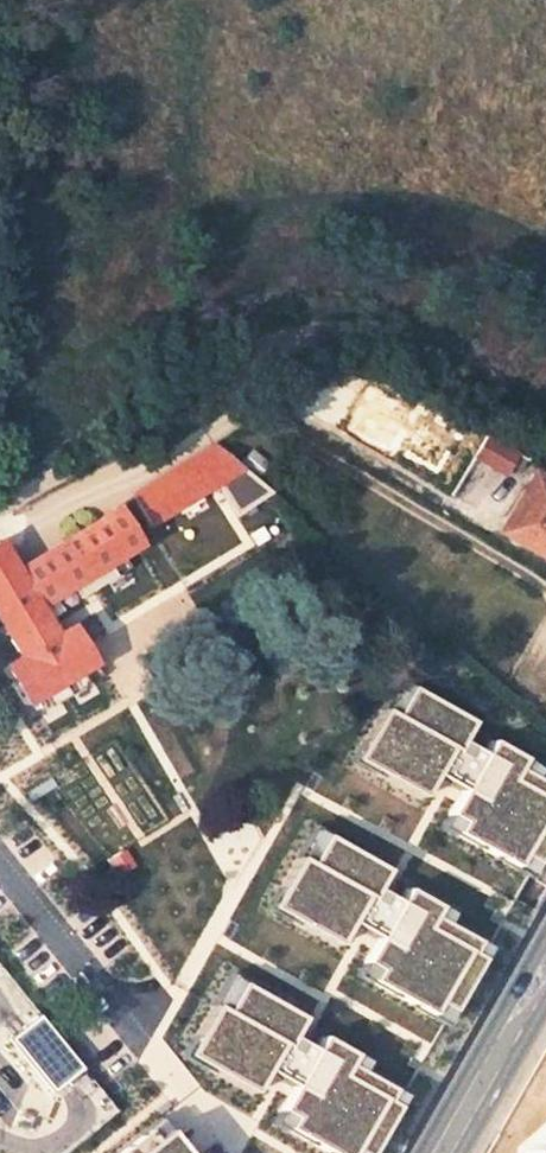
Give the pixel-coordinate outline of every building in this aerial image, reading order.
[(486,437),(474,459),(502,474),(514,452),(486,437)] [(132,496),(152,526),(216,485),(242,468),(224,453),(213,444),(132,496)] [(259,460),(250,453),(241,464),(250,472),(259,460)] [(216,485),(235,515),(270,492),(242,468),(216,485)] [(532,472),(498,532),(545,560),(545,481),(532,472)] [(138,545),(114,507),(14,569),(0,547),(0,627),(16,655),(5,662),(29,701),(89,665),(65,626),(52,633),(37,608),(138,545)] [(358,760),(431,802),(445,778),(467,791),(445,830),(537,883),(545,868),(545,777),(543,776),(545,771),(545,769),(498,742),(492,753),(471,742),(482,723),(405,679),(358,760)] [(303,858),(275,909),(349,949),(361,926),(382,938),(362,975),(455,1026),(498,948),(454,924),(460,913),(417,890),(411,902),(389,890),(400,871),(333,835),(316,865),(303,858)] [(237,975),(190,1058),(264,1099),(279,1073),(302,1086),(279,1125),(329,1152),(383,1152),(415,1096),(369,1070),(374,1062),(326,1035),(320,1046),(303,1037),(313,1018),(237,975)] [(79,1069),(38,1016),(24,1028),(9,1039),(51,1091),(65,1080),(79,1069)] [(169,1112),(116,1152),(201,1152),(169,1112)] [(535,1150),(535,1152),(545,1152),(545,1140),(535,1150)]
